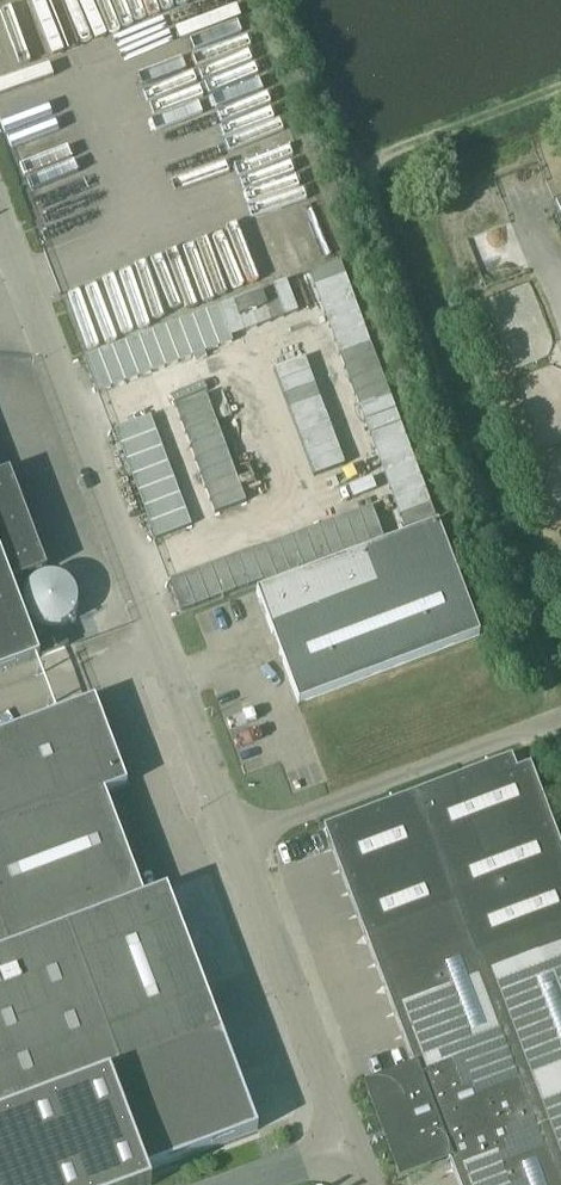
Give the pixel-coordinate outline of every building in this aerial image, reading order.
[(341,265),(317,273),(321,284),(345,275),(341,265)] [(325,294),(349,285),(345,275),(321,284),(325,294)] [(290,308),(281,283),(269,288),(278,312),(290,308)] [(330,307),(354,298),(349,285),(325,294),(330,307)] [(278,312),(269,288),(257,292),(266,317),(278,312)] [(266,317),(257,292),(245,297),(253,321),(254,321),(266,317)] [(253,321),(245,297),(232,302),(241,325),(253,321)] [(335,319),(359,310),(354,298),(330,307),(335,319)] [(232,302),(220,306),(229,330),(241,325),(232,302)] [(220,306),(206,311),(220,347),(233,342),(220,306)] [(339,332),(364,322),(359,310),(335,319),(339,332)] [(206,311),(193,316),(206,352),(220,347),(206,311)] [(193,316),(179,321),(193,357),(206,352),(193,316)] [(179,321),(166,326),(180,362),(193,357),(179,321)] [(344,344),(368,335),(364,322),(339,332),(344,344)] [(166,326),(153,331),(166,367),(180,362),(166,326)] [(153,331),(139,336),(153,372),(166,367),(153,331)] [(349,356),(373,347),(368,335),(344,344),(349,356)] [(139,336),(126,342),(139,377),(153,372),(139,336)] [(126,342),(112,347),(126,382),(139,377),(126,342)] [(112,347),(99,352),(112,388),(126,382),(112,347)] [(353,368),(378,359),(373,347),(349,356),(353,368)] [(99,352),(85,357),(99,393),(112,388),(99,352)] [(358,381),(382,371),(378,359),(353,368),(358,381)] [(283,391),(312,380),(307,367),(279,378),(283,391)] [(363,393),(387,384),(382,371),(358,381),(363,393)] [(287,403),(317,392),(312,380),(283,391),(287,403)] [(367,405),(392,396),(387,384),(363,393),(367,405)] [(287,403),(293,416),(322,405),(317,392),(287,403)] [(207,395),(175,407),(180,420),(212,409),(207,395)] [(372,417),(396,408),(392,396),(367,405),(372,417)] [(293,416),(298,429),(327,418),(322,405),(293,416)] [(400,421),(396,408),(372,417),(371,418),(376,430),(400,421)] [(212,409),(180,420),(185,434),(217,422),(212,409)] [(151,416),(115,430),(121,445),(157,432),(151,416)] [(298,429),(304,442),(332,432),(327,418),(298,429)] [(380,442),(405,433),(400,421),(376,430),(380,442)] [(217,422),(185,434),(190,447),(221,436),(217,422)] [(157,432),(121,445),(127,461),(162,447),(157,432)] [(304,442),(309,453),(336,443),(332,432),(304,442)] [(385,454),(410,445),(405,433),(380,442),(385,454)] [(221,436),(190,447),(195,460),(226,449),(221,436)] [(309,453),(314,465),(340,455),(336,443),(309,453)] [(389,467),(414,457),(410,445),(385,454),(389,467)] [(162,447),(127,461),(133,477),(168,463),(162,447)] [(226,449),(195,460),(200,474),(231,462),(226,449)] [(340,455),(314,465),(318,476),(345,466),(340,455)] [(418,470),(414,457),(389,467),(394,479),(418,470)] [(231,462),(200,474),(205,487),(236,476),(231,462)] [(168,463),(133,477),(138,492),(174,479),(168,463)] [(423,482),(418,470),(394,479),(399,491),(423,482)] [(39,658),(19,605),(11,584),(46,571),(10,473),(0,476),(0,673),(39,658)] [(236,476),(205,487),(210,500),(241,489),(236,476)] [(174,479),(138,492),(144,508),(180,494),(174,479)] [(436,518),(427,494),(428,494),(423,482),(399,491),(403,502),(403,503),(415,499),(424,522),(436,518)] [(241,489),(210,500),(215,514),(246,502),(241,489)] [(180,494),(144,508),(150,523),(186,510),(180,494)] [(424,522),(415,499),(403,503),(412,527),(424,522)] [(403,502),(391,506),(400,531),(412,527),(403,503),(403,502)] [(391,506),(380,511),(389,535),(400,531),(391,506)] [(186,510),(150,523),(156,539),(192,526),(186,510)] [(380,511),(368,515),(378,539),(389,535),(380,511)] [(368,515),(357,519),(366,544),(378,539),(368,515)] [(357,519),(346,524),(355,548),(366,544),(357,519)] [(299,703),(481,635),(438,523),(257,591),(299,703)] [(322,530),(310,535),(320,559),(332,554),(322,530)] [(310,535),(298,540),(307,564),(320,559),(310,535)] [(298,540),(285,545),(295,569),(307,564),(298,540)] [(285,545),(273,550),(283,574),(295,569),(285,545)] [(273,550),(260,555),(270,579),(283,574),(273,550)] [(245,554),(232,559),(242,587),(256,582),(247,560),(245,554)] [(260,555),(247,560),(256,582),(257,584),(270,579),(260,555)] [(232,559),(218,564),(228,592),(242,587),(232,559)] [(228,592),(218,564),(204,569),(214,597),(228,592)] [(199,602),(214,597),(204,569),(189,575),(199,602)] [(189,575),(175,580),(185,607),(199,602),(189,575)] [(175,580),(162,585),(172,612),(185,607),(175,580)] [(64,631),(38,641),(43,655),(69,646),(64,631)] [(146,1173),(258,1130),(167,889),(146,898),(106,792),(128,784),(96,698),(0,734),(0,1184),(151,1184),(146,1173)] [(324,829),(418,1077),(377,1092),(406,1168),(446,1153),(459,1184),(560,1184),(560,848),(532,771),(516,777),(509,759),(324,829)]
